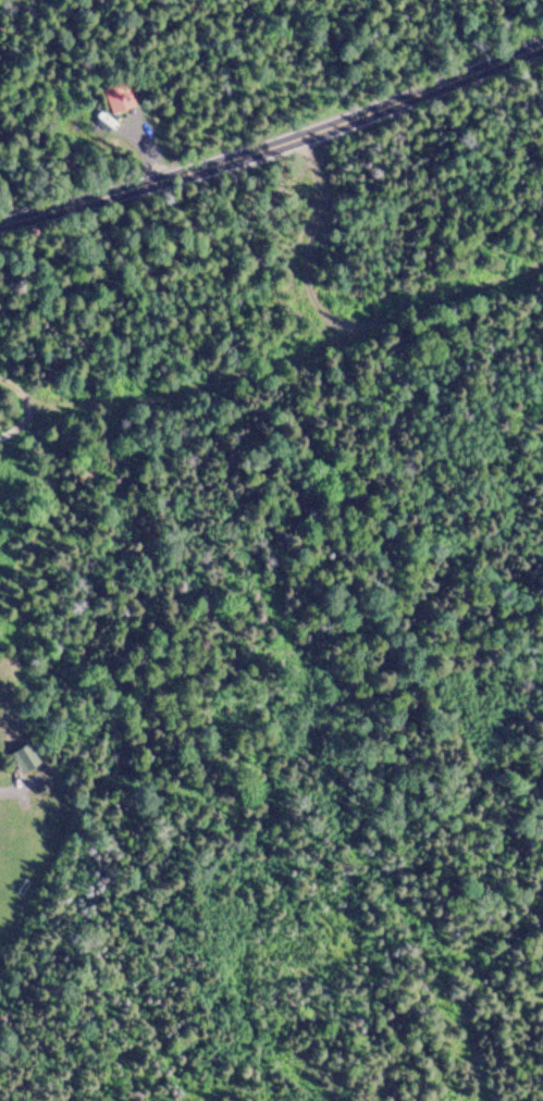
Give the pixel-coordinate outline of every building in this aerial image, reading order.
[(104,87),(111,113),(134,107),(127,81),(104,87)] [(10,755),(22,774),(39,764),(28,744),(10,755)]
